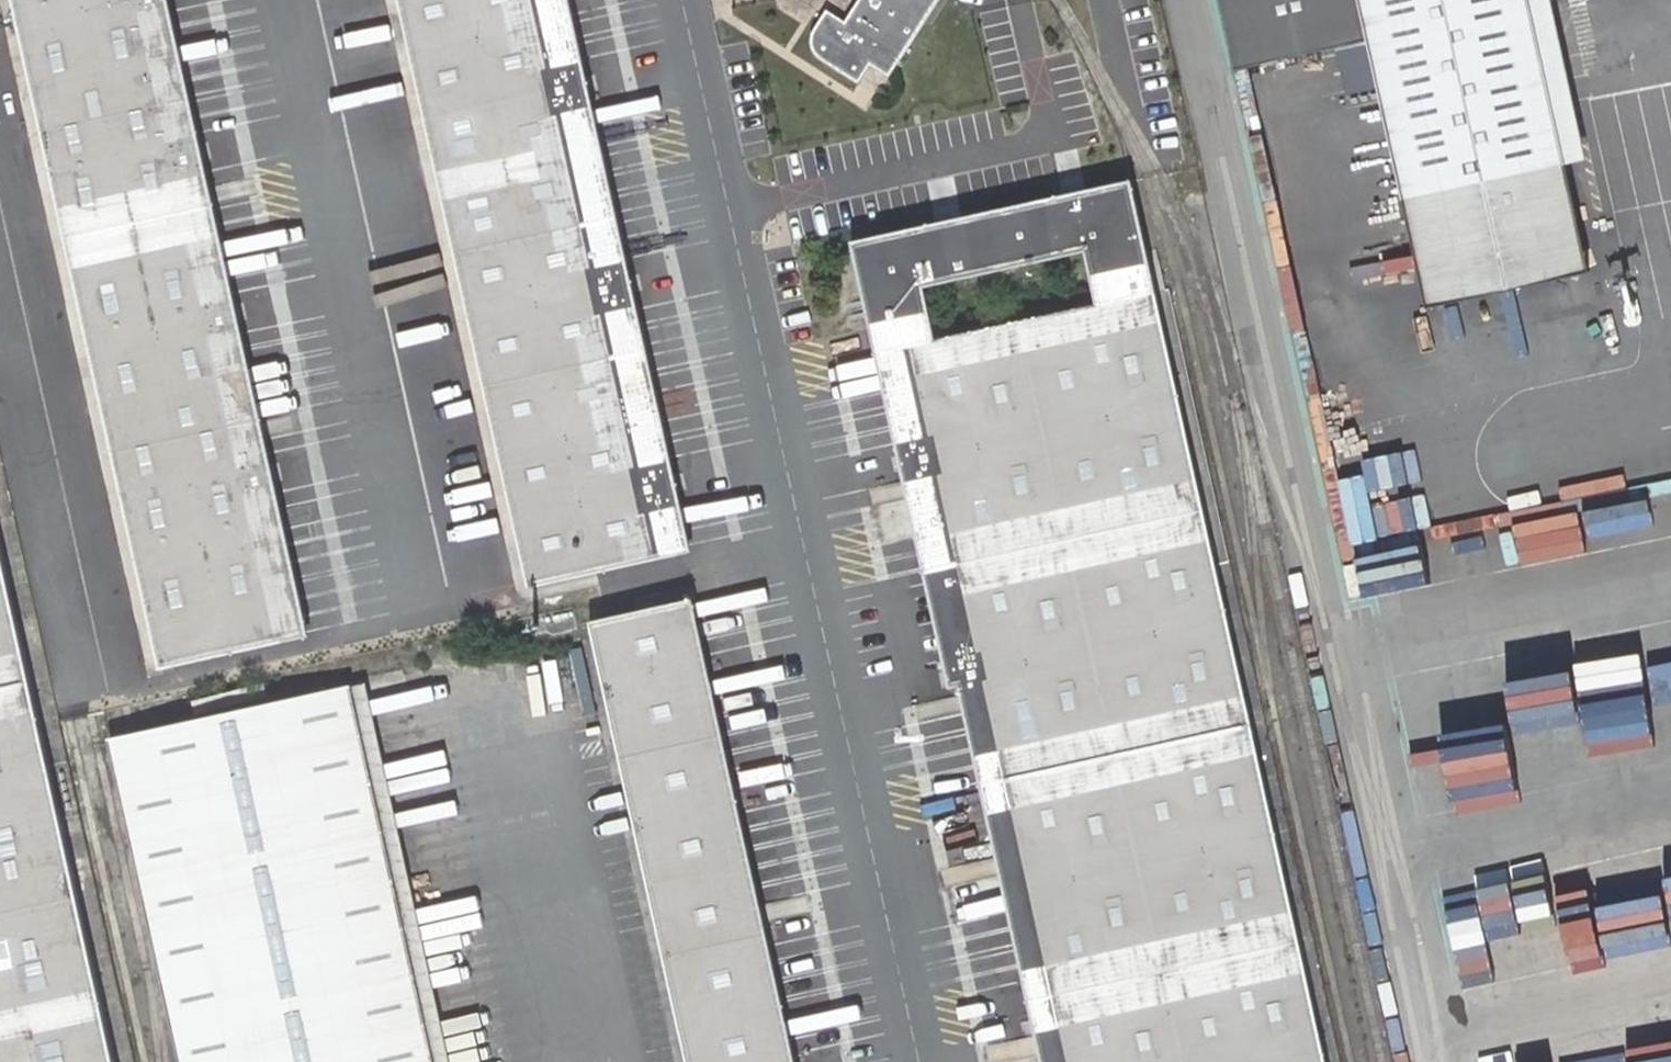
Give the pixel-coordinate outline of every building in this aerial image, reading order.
[(159,0),(0,0),(0,14),(146,668),(302,634),(159,0)] [(561,0),(387,0),(516,588),(683,553),(561,0)] [(839,22),(824,14),(818,21),(815,27),(811,36),(813,46),(814,54),(826,69),(856,85),(869,67),(885,76),(933,0),(852,0),(839,22)] [(1238,74),(1369,44),(1381,97),(1431,309),(1591,270),(1529,0),(1221,0),(1238,74)] [(1369,44),(1343,51),(1355,103),(1381,97),(1369,44)] [(853,244),(878,357),(938,344),(925,289),(1088,253),(1101,309),(1169,295),(1158,250),(1147,252),(1132,182),(853,244)] [(1171,294),(1169,295),(1101,309),(938,344),(878,357),(951,686),(961,685),(1045,1061),(1340,1061),(1171,294)] [(0,587),(0,1061),(105,1061),(0,587)] [(685,1061),(777,1061),(675,603),(587,621),(685,1061)] [(183,1061),(436,1061),(354,686),(112,738),(183,1061)] [(1661,902),(1661,941),(1670,941),(1670,902),(1661,902)]
